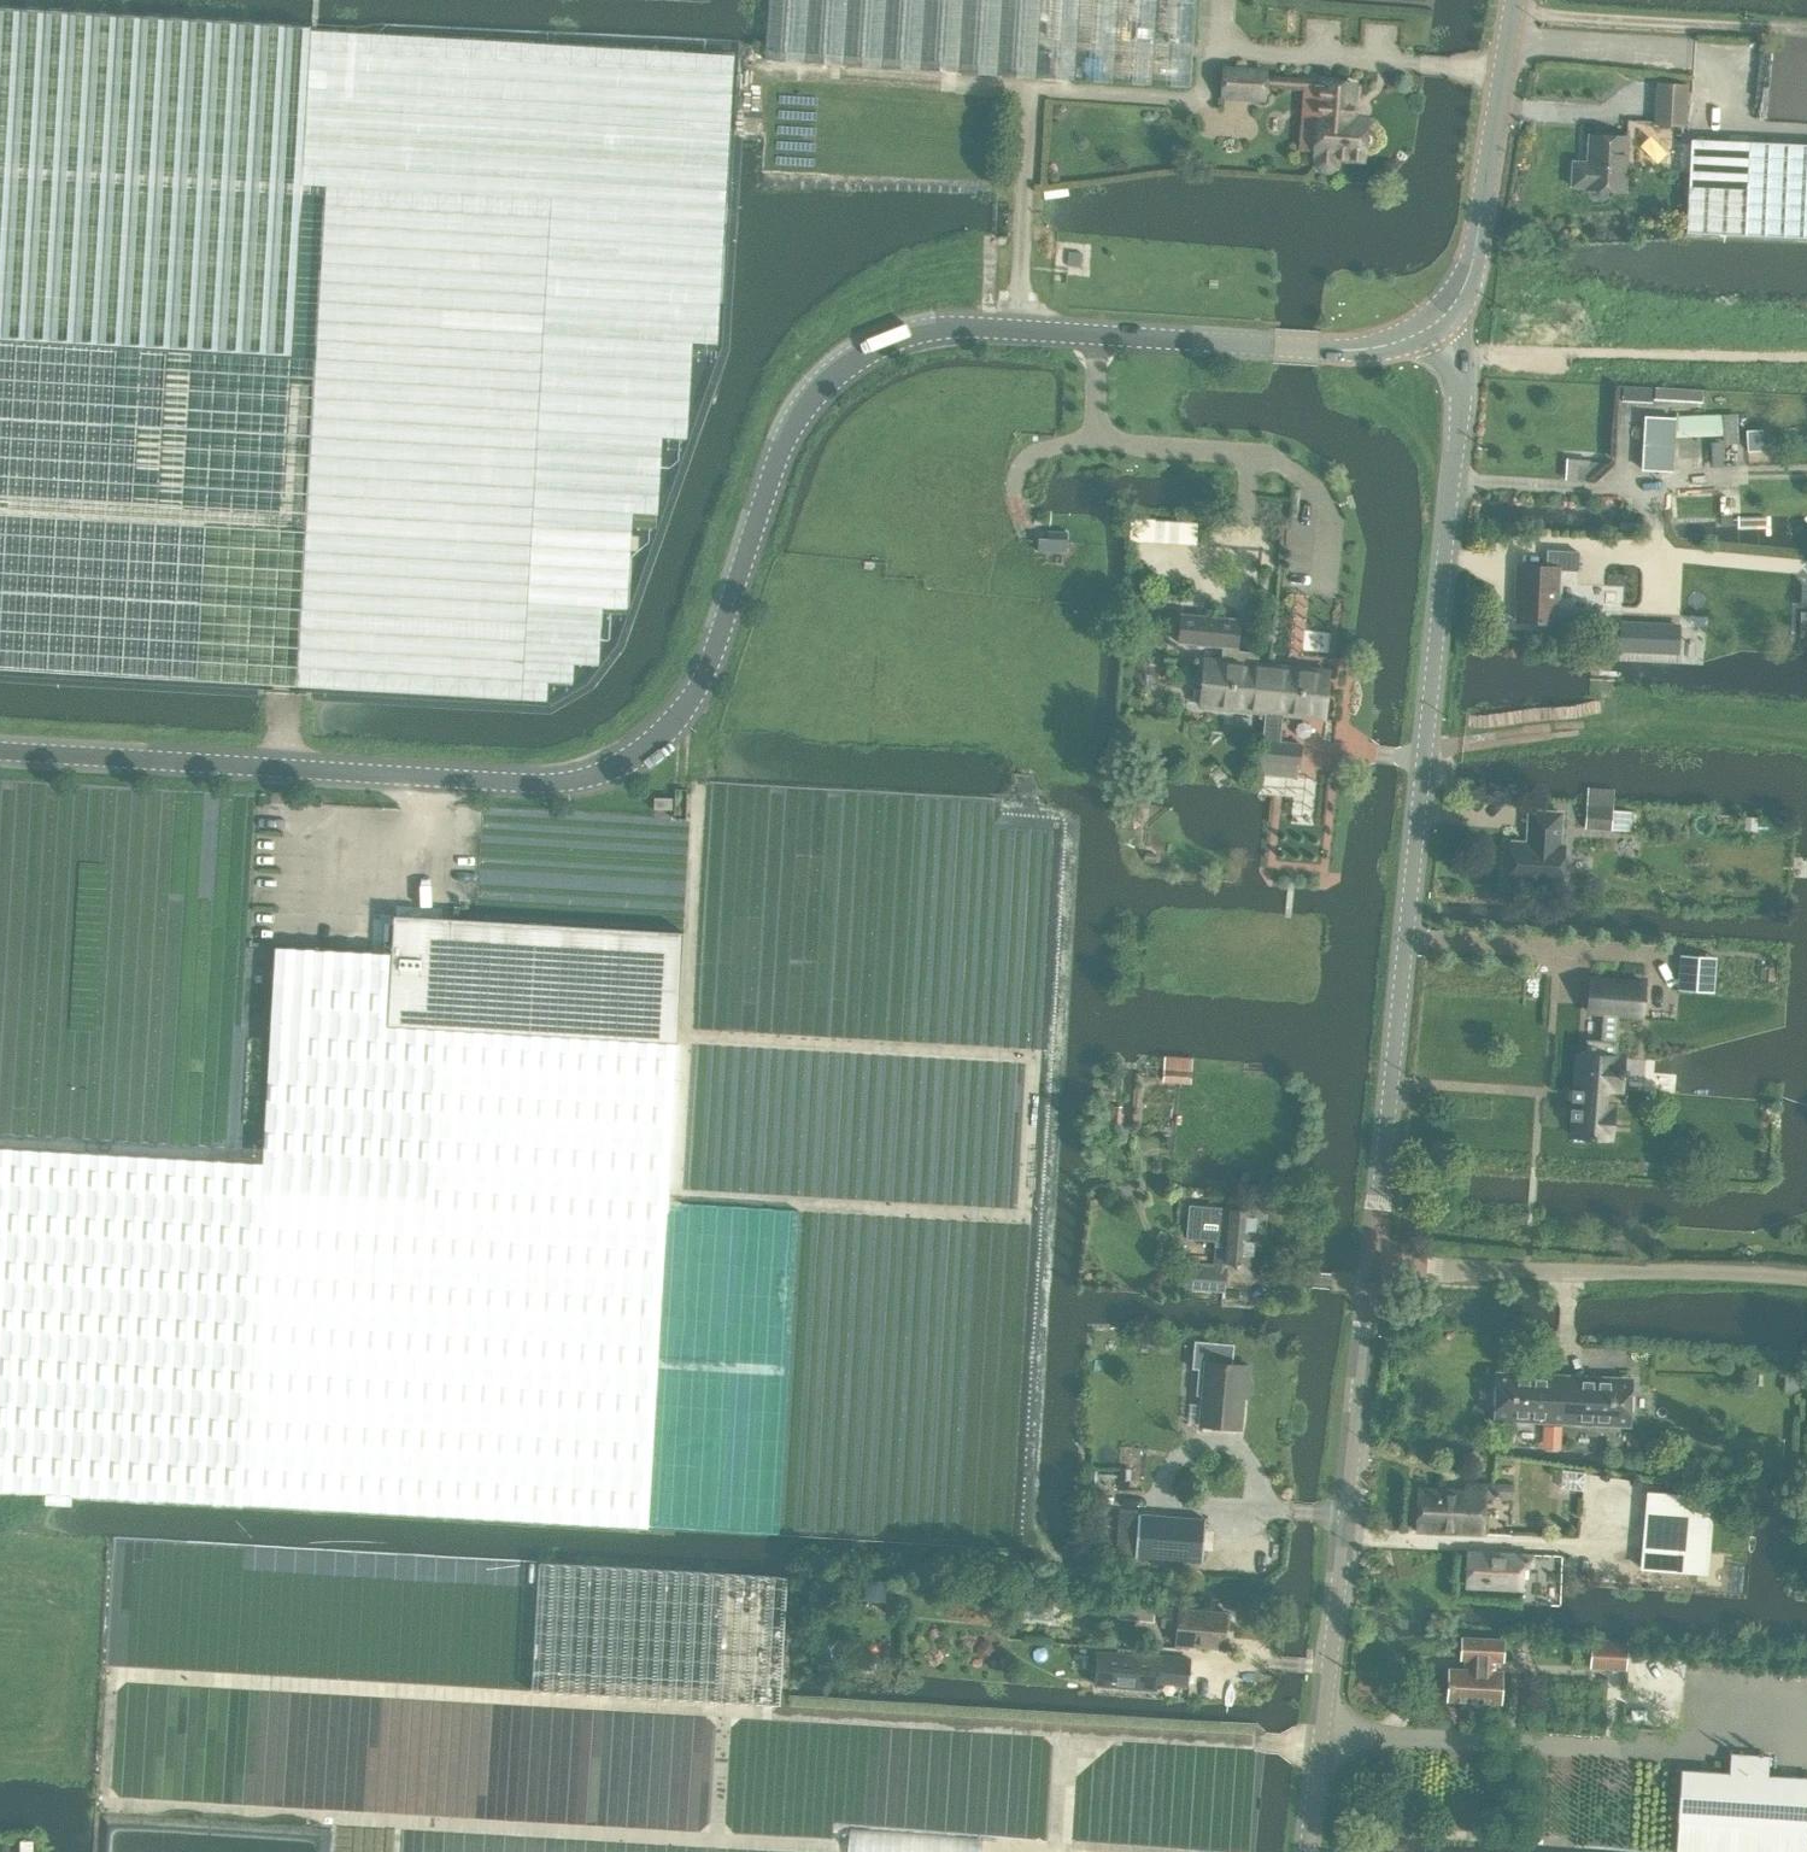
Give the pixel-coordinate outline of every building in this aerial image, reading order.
[(1195,0),(769,0),(765,59),(1190,87),(1195,0)] [(0,8),(0,337),(292,353),(311,27),(0,8)] [(1320,92),(1319,98),(1318,118),(1316,118),(1314,154),(1316,154),(1315,160),(1316,165),(1319,169),(1329,170),(1332,166),(1334,162),(1335,155),(1362,157),(1362,146),(1366,145),(1369,143),(1370,139),(1369,136),(1367,133),(1363,132),(1364,121),(1350,120),(1352,84),(1321,82),(1263,78),(1264,71),(1223,68),(1221,96),(1262,99),(1262,94),(1263,88),(1320,92)] [(1656,82),(1654,124),(1686,126),(1688,84),(1656,82)] [(1625,190),(1628,137),(1590,135),(1588,162),(1573,162),(1572,186),(1586,187),(1586,188),(1625,190)] [(1686,233),(1806,238),(1806,145),(1691,139),(1686,233)] [(1651,402),(1652,388),(1623,386),(1622,400),(1651,402)] [(1702,402),(1703,391),(1656,388),(1655,399),(1702,402)] [(1674,419),(1673,436),(1675,436),(1720,435),(1720,415),(1674,417),(1674,419)] [(1671,470),(1673,436),(1674,419),(1645,417),(1642,468),(1671,470)] [(1566,457),(1565,479),(1587,481),(1588,477),(1606,461),(1566,457)] [(1133,518),(1132,538),(1148,539),(1149,519),(1133,518)] [(1067,551),(1067,530),(1048,530),(1048,534),(1047,551),(1067,551)] [(1578,571),(1579,552),(1547,550),(1546,567),(1519,566),(1517,621),(1555,623),(1558,570),(1578,571)] [(1740,609),(1740,570),(1716,569),(1716,563),(1676,562),(1675,609),(1740,609)] [(1794,608),(1793,641),(1806,642),(1806,609),(1794,608)] [(1237,648),(1239,620),(1181,614),(1179,643),(1222,647),(1237,648)] [(1619,623),(1618,651),(1677,654),(1678,625),(1619,623)] [(1206,706),(1266,712),(1270,666),(1257,665),(1258,650),(1237,648),(1222,647),(1221,661),(1210,661),(1206,706)] [(1325,717),(1329,671),(1270,666),(1266,712),(1260,774),(1296,778),(1296,768),(1299,768),(1302,744),(1277,742),(1280,713),(1325,717)] [(1611,830),(1614,788),(1588,786),(1584,828),(1611,830)] [(654,809),(673,809),(673,796),(654,796),(654,809)] [(1560,844),(1562,812),(1530,810),(1529,832),(1532,833),(1532,842),(1513,841),(1511,881),(1562,884),(1564,844),(1560,844)] [(262,1163),(242,1502),(648,1526),(683,931),(394,914),(390,953),(275,946),(262,1163)] [(1644,1013),(1646,980),(1593,977),(1591,1009),(1644,1013)] [(1568,1105),(1567,1119),(1582,1121),(1582,1123),(1588,1124),(1589,1121),(1604,1122),(1607,1091),(1598,1090),(1600,1073),(1614,1074),(1617,1043),(1611,1043),(1612,1026),(1581,1024),(1580,1040),(1573,1039),(1570,1073),(1567,1073),(1566,1085),(1569,1086),(1569,1092),(1566,1092),(1565,1105),(1568,1105)] [(1164,1070),(1163,1079),(1179,1080),(1179,1070),(1190,1071),(1191,1059),(1175,1058),(1174,1070),(1164,1070)] [(262,1163),(0,1148),(0,1488),(242,1502),(262,1163)] [(1190,1204),(1188,1230),(1217,1232),(1223,1242),(1223,1244),(1219,1244),(1218,1259),(1222,1260),(1222,1261),(1236,1262),(1236,1266),(1238,1266),(1237,1270),(1255,1272),(1255,1264),(1257,1264),(1263,1197),(1236,1195),(1236,1203),(1231,1207),(1190,1204)] [(1223,1288),(1225,1268),(1185,1265),(1183,1284),(1223,1288)] [(1232,1364),(1233,1344),(1195,1341),(1192,1368),(1207,1369),(1202,1425),(1239,1428),(1241,1396),(1245,1396),(1247,1365),(1232,1364)] [(1786,1371),(1785,1391),(1798,1392),(1799,1372),(1786,1371)] [(1562,1418),(1564,1379),(1496,1376),(1496,1384),(1492,1388),(1492,1403),(1495,1407),(1495,1415),(1512,1416),(1516,1420),(1525,1420),(1529,1417),(1562,1418)] [(1629,1421),(1629,1413),(1633,1410),(1633,1394),(1630,1390),(1630,1382),(1564,1379),(1562,1418),(1594,1420),(1598,1423),(1607,1424),(1611,1421),(1629,1421)] [(1417,1487),(1415,1531),(1483,1534),(1485,1498),(1512,1499),(1512,1486),(1485,1485),(1485,1490),(1417,1487)] [(1646,1490),(1639,1568),(1706,1574),(1713,1496),(1646,1490)] [(1139,1514),(1135,1557),(1201,1562),(1205,1519),(1139,1514)] [(1092,1517),(1092,1532),(1116,1533),(1116,1518),(1092,1517)] [(1467,1551),(1465,1587),(1521,1589),(1523,1554),(1467,1551)] [(780,1705),(787,1578),(539,1563),(532,1690),(780,1705)] [(868,1579),(866,1599),(885,1601),(886,1581),(868,1579)] [(1119,1599),(1117,1616),(1153,1621),(1155,1603),(1119,1599)] [(1164,1608),(1162,1627),(1175,1628),(1174,1644),(1223,1649),(1227,1613),(1164,1608)] [(1625,1669),(1627,1640),(1591,1639),(1590,1667),(1625,1669)] [(1502,1663),(1503,1642),(1463,1640),(1462,1660),(1470,1660),(1469,1672),(1450,1671),(1448,1701),(1500,1704),(1502,1675),(1497,1674),(1498,1663),(1502,1663)] [(1097,1652),(1095,1684),(1157,1689),(1158,1680),(1189,1683),(1191,1660),(1097,1652)] [(838,1655),(824,1656),(825,1670),(839,1669),(838,1655)] [(1676,1851),(1806,1851),(1806,1778),(1769,1776),(1770,1757),(1730,1754),(1728,1773),(1681,1770),(1677,1820),(1678,1820),(1676,1851)]
